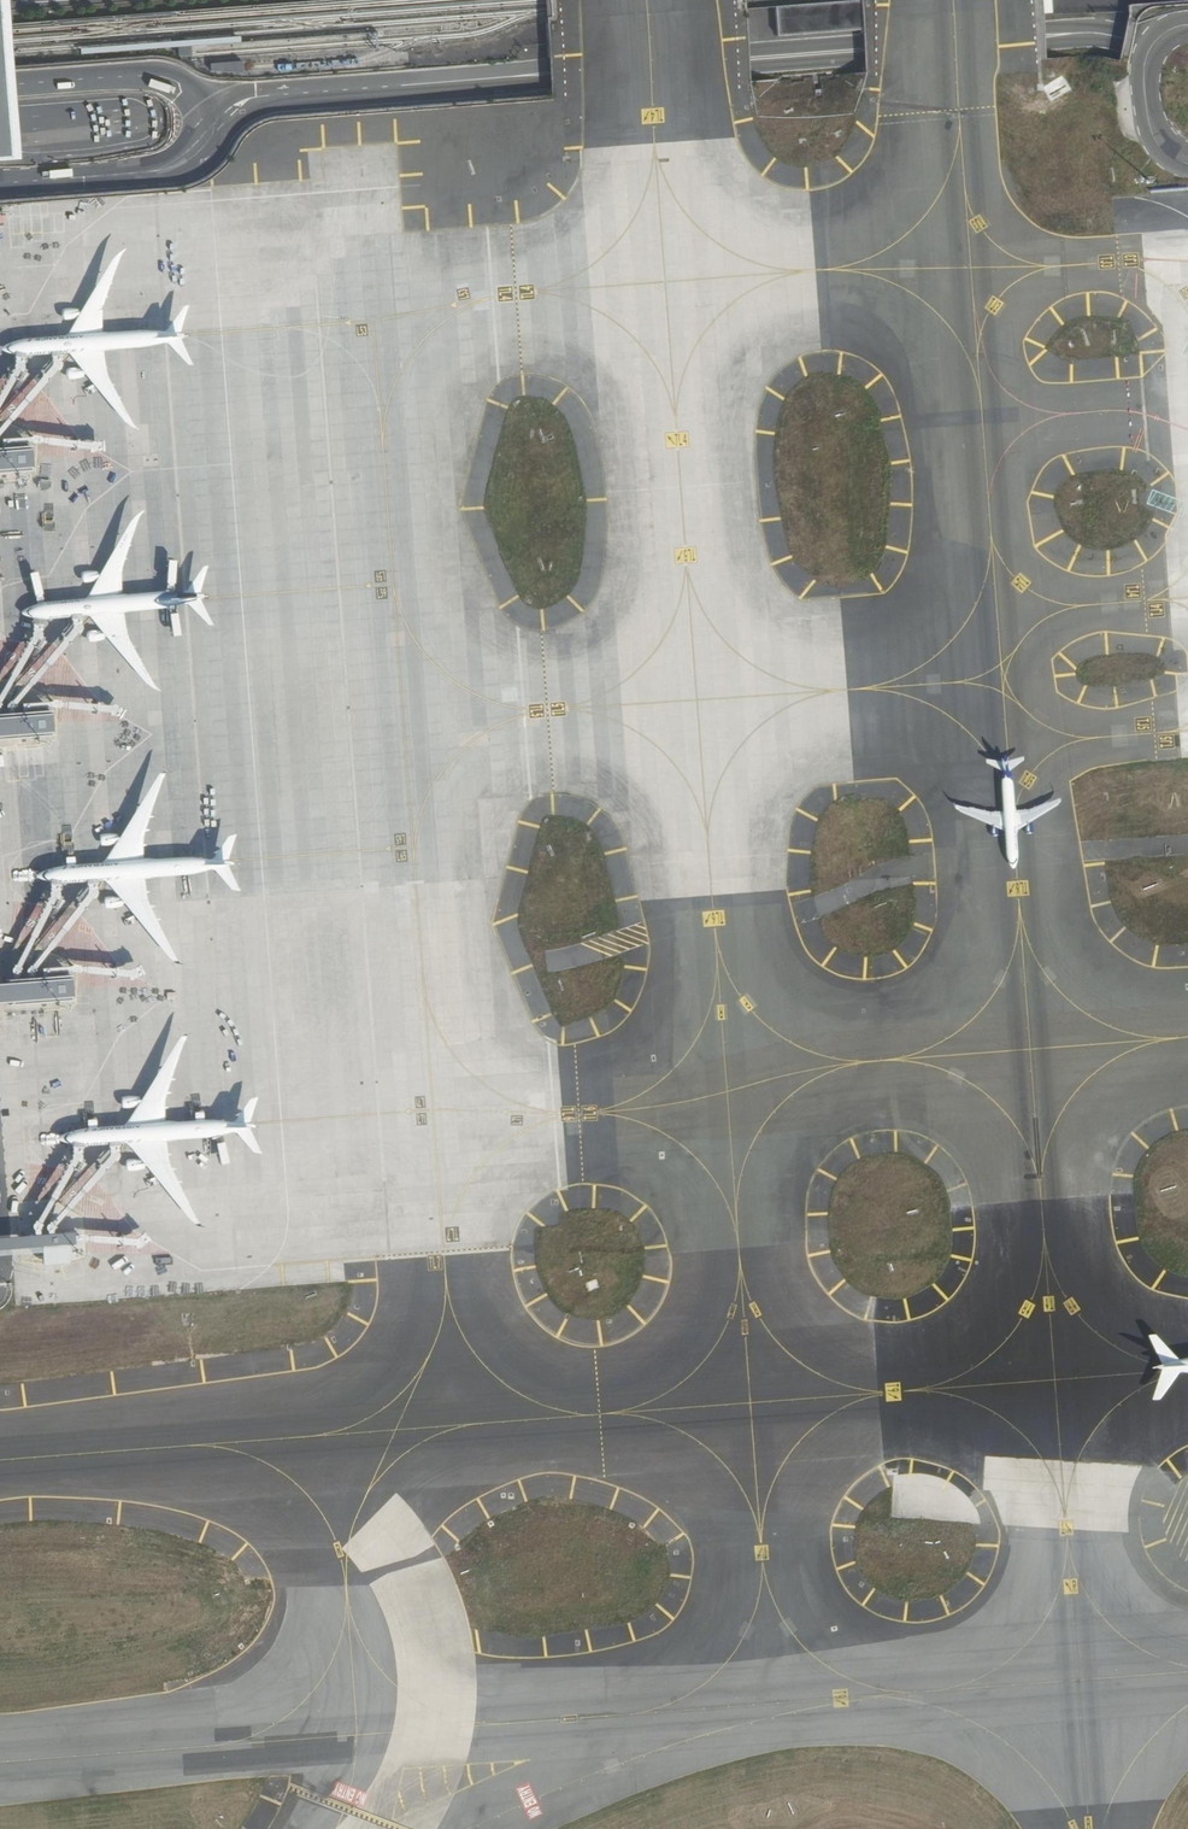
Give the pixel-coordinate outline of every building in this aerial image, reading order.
[(24,164),(17,88),(13,45),(12,34),(11,24),(10,12),(9,0),(0,0),(0,165),(24,164)] [(32,471),(31,453),(0,456),(0,474),(32,471)] [(54,739),(52,717),(0,721),(0,742),(54,739)] [(76,1003),(73,984),(0,989),(0,1009),(76,1003)] [(75,1245),(75,1234),(0,1240),(0,1252),(75,1245)]
